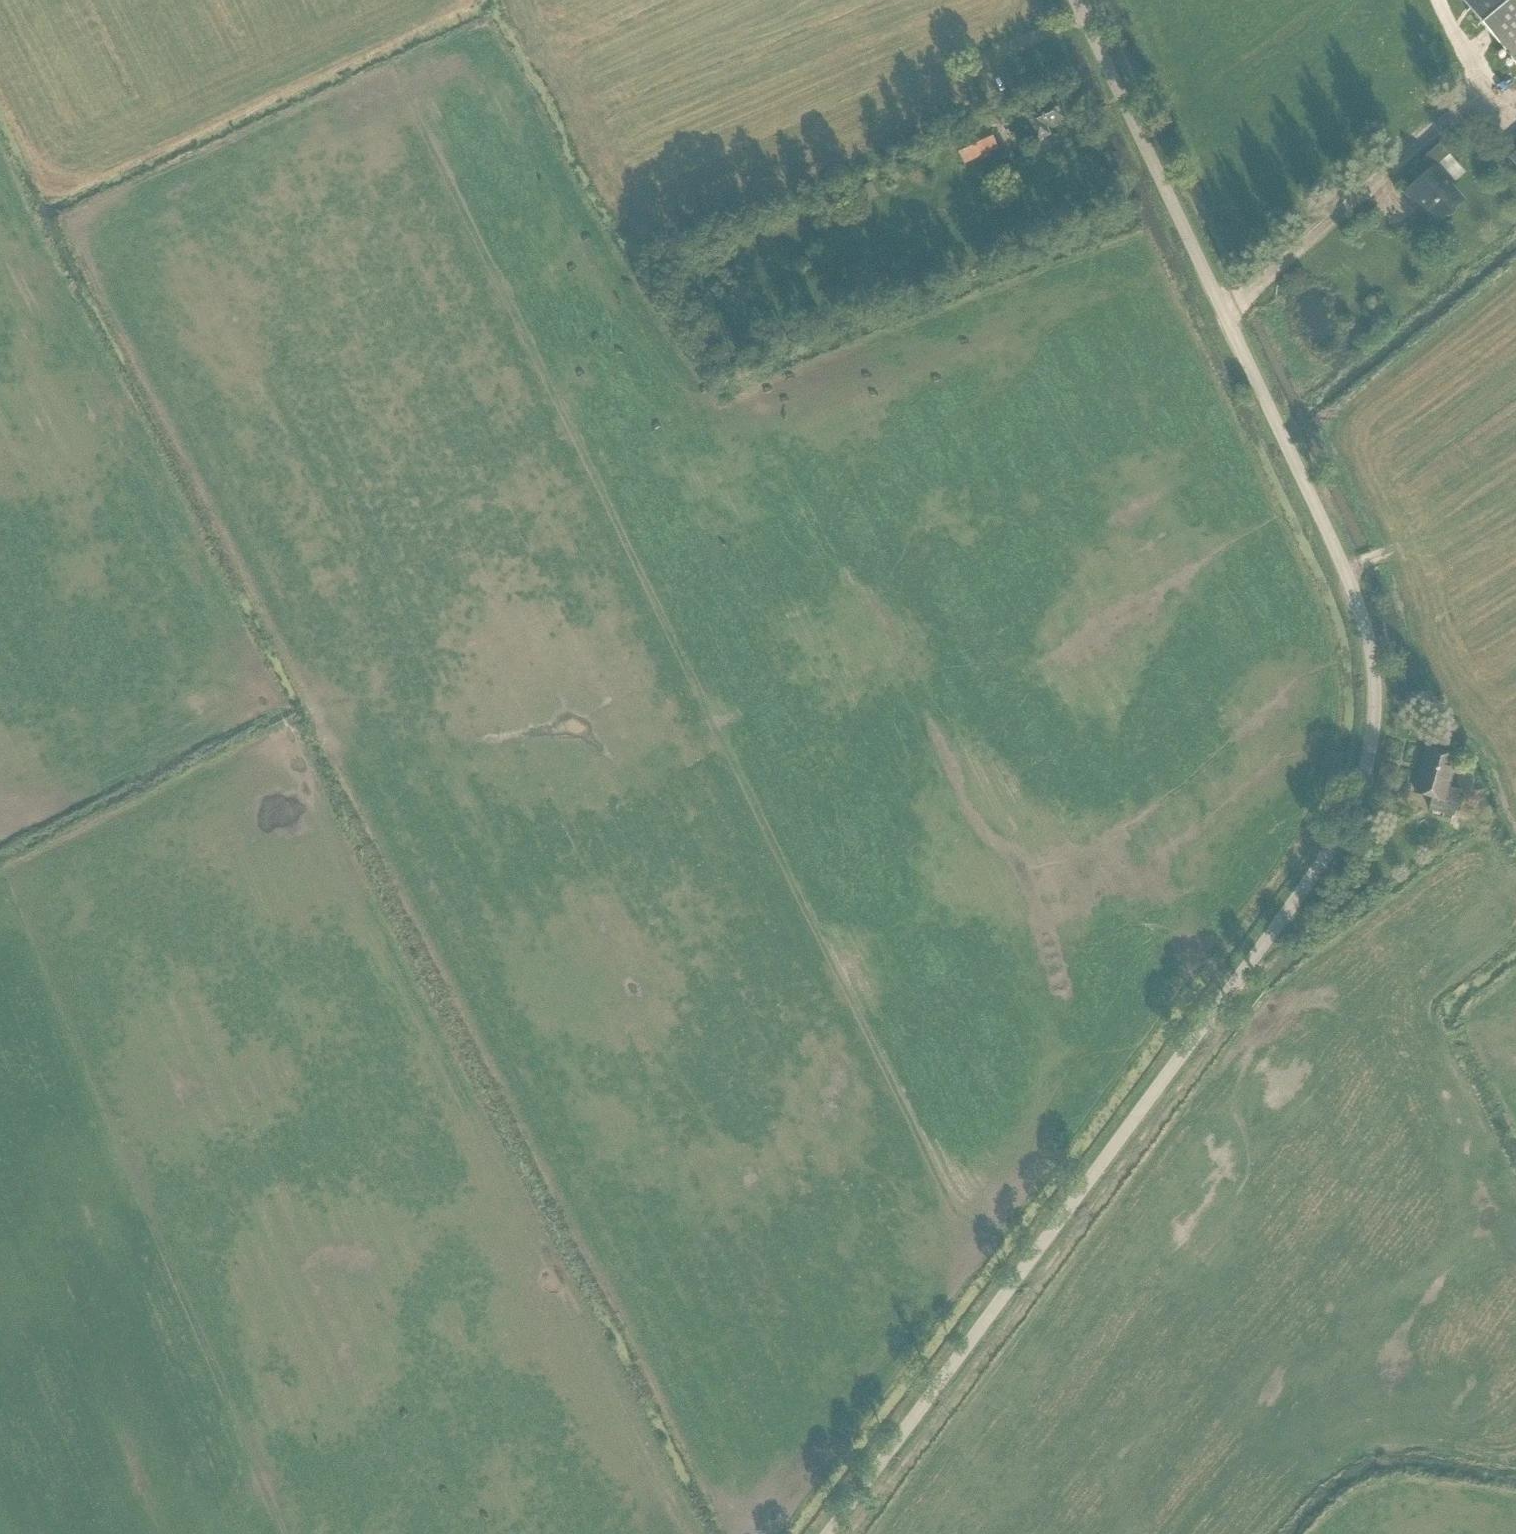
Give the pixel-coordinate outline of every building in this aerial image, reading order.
[(1515,66),(1515,0),(1460,0),(1515,66)] [(1019,142),(1033,136),(1036,142),(1050,135),(1046,125),(1061,118),(1060,115),(1061,112),(1058,106),(1055,105),(1054,102),(1039,109),(1038,107),(1009,120),(1019,142)] [(964,163),(997,148),(986,126),(953,142),(964,163)] [(1507,158),(1515,168),(1515,151),(1507,158)] [(1462,201),(1443,179),(1446,176),(1436,165),(1405,192),(1414,203),(1417,200),(1436,222),(1462,201)] [(1393,226),(1407,221),(1405,214),(1413,211),(1409,197),(1386,204),(1393,226)] [(1454,816),(1461,790),(1448,787),(1456,757),(1427,749),(1415,792),(1432,796),(1429,809),(1454,816)]
